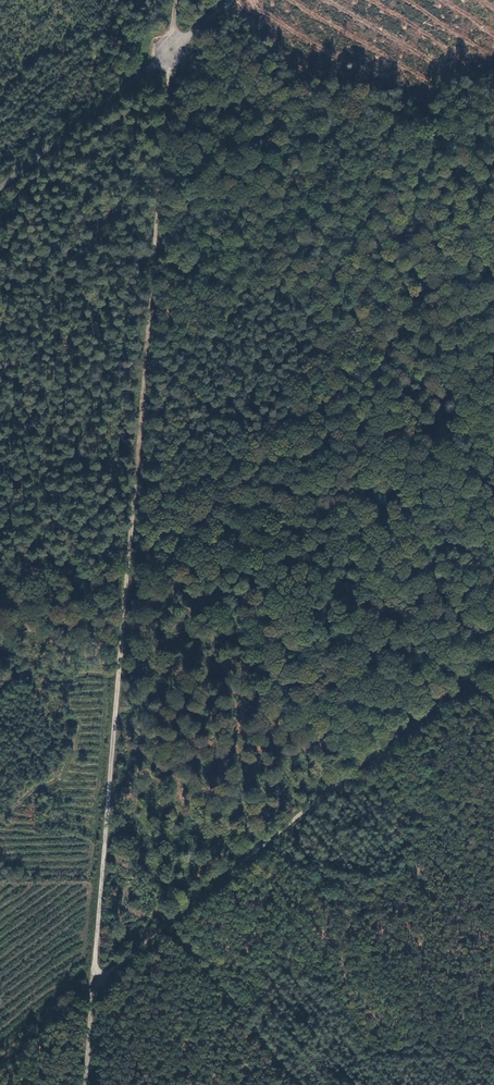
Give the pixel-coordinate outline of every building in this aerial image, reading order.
[(246,5),(242,0),(238,0),(236,2),(241,9),(246,5)]
